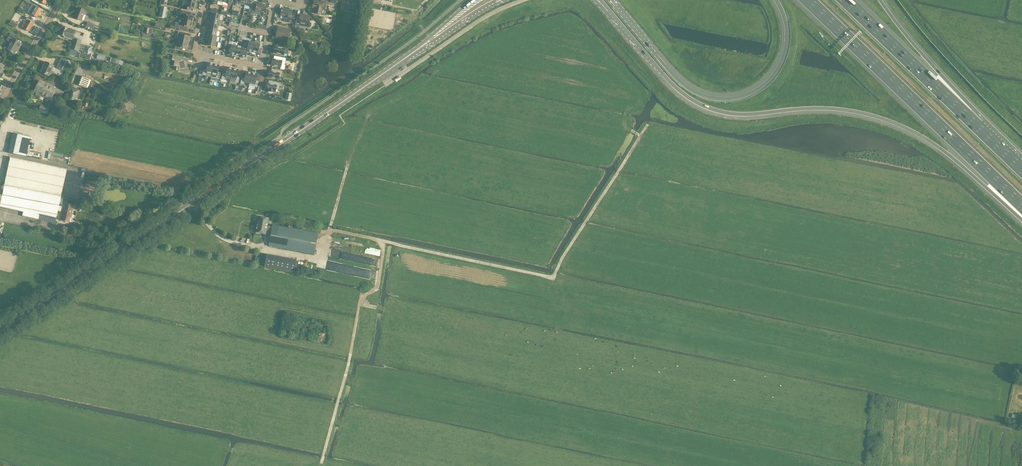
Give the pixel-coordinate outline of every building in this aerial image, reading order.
[(197,3),(186,0),(185,6),(182,6),(181,9),(190,11),(191,8),(196,9),(197,3)] [(245,5),(250,6),(248,12),(252,13),(253,7),(254,1),(251,0),(246,0),(245,5)] [(322,9),(325,10),(326,4),(327,4),(327,0),(321,0),(321,1),(315,0),(314,0),(312,7),(316,8),(314,13),(321,15),(322,9)] [(253,7),(252,13),(253,13),(255,13),(255,14),(257,15),(260,15),(260,12),(261,12),(262,3),(257,2),(257,5),(254,4),(253,7)] [(268,4),(262,3),(261,12),(265,13),(265,15),(268,16),(269,10),(267,10),(268,4)] [(32,4),(27,12),(29,13),(37,18),(42,10),(36,6),(32,4)] [(81,21),(85,10),(78,8),(74,18),(81,21)] [(293,23),(295,15),(292,15),(293,10),(282,8),(280,16),(287,17),(286,22),(293,23)] [(181,17),(181,20),(193,23),(194,17),(190,16),(191,13),(181,11),(180,17),(181,17)] [(297,16),(295,26),(299,27),(300,23),(304,24),(304,27),(308,28),(309,28),(311,27),(312,23),(309,23),(310,16),(301,14),(300,17),(297,16)] [(29,31),(34,24),(28,20),(26,23),(24,21),(21,27),(29,31)] [(191,29),(193,23),(181,20),(180,23),(178,23),(177,29),(187,31),(187,28),(191,29)] [(93,31),(95,25),(88,22),(85,28),(93,31)] [(76,56),(81,42),(76,40),(77,38),(74,37),(76,31),(68,28),(63,26),(60,35),(64,37),(74,41),(69,54),(76,56)] [(287,40),(290,29),(278,27),(276,38),(287,40)] [(179,38),(178,41),(188,43),(190,37),(184,36),(185,33),(178,31),(177,37),(179,38)] [(19,48),(21,44),(16,41),(17,38),(11,34),(9,37),(13,40),(7,50),(14,54),(18,48),(19,48)] [(254,43),(252,52),(258,53),(259,48),(262,48),(263,42),(260,41),(255,40),(254,43)] [(188,43),(178,41),(177,44),(176,43),(175,49),(181,50),(181,48),(187,49),(188,43)] [(235,55),(237,48),(237,46),(237,43),(229,41),(228,48),(231,48),(229,54),(235,55)] [(274,53),(283,55),(284,52),(287,53),(288,47),(277,44),(276,47),(275,47),(274,47),(273,52),(274,53)] [(92,54),(94,47),(87,45),(84,52),(92,54)] [(189,73),(189,72),(189,71),(188,71),(189,68),(187,68),(188,64),(185,64),(185,63),(186,63),(186,59),(173,56),(172,60),(175,61),(174,66),(179,67),(178,72),(185,73),(187,74),(188,74),(189,73)] [(271,59),(270,65),(271,65),(281,67),(281,65),(284,65),(286,59),(274,56),(274,59),(272,59),(272,60),(271,59)] [(62,70),(65,64),(60,61),(56,67),(62,70)] [(46,62),(41,73),(49,76),(52,78),(54,74),(51,73),(51,71),(54,66),(46,62)] [(206,73),(211,74),(214,64),(208,63),(207,69),(204,69),(202,75),(206,76),(206,73)] [(219,65),(214,64),(211,74),(211,77),(219,79),(221,73),(221,72),(218,72),(218,70),(219,65)] [(230,79),(233,69),(227,67),(226,74),(223,73),(221,79),(225,80),(225,78),(230,79)] [(269,72),(268,77),(278,80),(279,77),(282,77),(283,71),(272,68),(271,72),(270,71),(269,72)] [(233,69),(230,79),(236,80),(235,82),(238,83),(240,77),(237,76),(238,70),(233,69)] [(244,82),(249,83),(252,73),(246,72),(245,78),(242,77),(240,84),(243,84),(244,82)] [(249,83),(249,84),(249,86),(257,88),(259,81),(256,81),(257,74),(252,73),(249,83)] [(87,89),(91,80),(80,76),(77,85),(87,89)] [(62,97),(64,93),(39,81),(34,92),(37,93),(36,95),(39,97),(40,95),(51,100),(54,94),(62,97)] [(266,84),(265,89),(266,89),(266,90),(268,90),(268,91),(273,93),(273,91),(275,92),(276,89),(279,90),(280,83),(269,81),(268,84),(267,83),(267,84),(266,84)] [(76,102),(80,90),(71,87),(67,98),(76,102)] [(49,115),(49,113),(48,113),(49,108),(41,105),(39,112),(49,115)] [(13,133),(9,153),(26,157),(31,137),(13,133)] [(23,212),(22,216),(38,220),(39,214),(56,218),(59,206),(61,207),(61,204),(62,204),(63,199),(61,198),(67,170),(10,157),(4,187),(2,186),(2,189),(4,189),(3,191),(0,190),(0,207),(23,212)] [(72,215),(74,205),(66,204),(64,212),(63,212),(61,220),(69,222),(71,214),(72,215)] [(39,214),(38,220),(55,223),(56,218),(39,214)] [(272,225),(272,227),(267,226),(268,219),(258,217),(256,233),(265,234),(266,231),(271,232),(268,246),(314,254),(318,234),(272,225)] [(294,272),(297,260),(267,255),(265,267),(294,272)]
